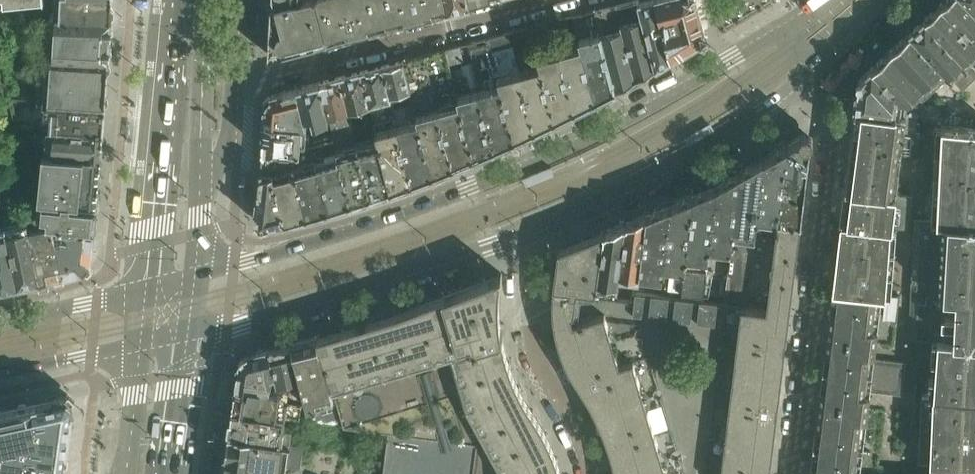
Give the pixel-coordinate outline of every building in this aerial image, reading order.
[(113,0),(60,0),(59,13),(112,16),(113,0)] [(319,0),(273,0),(273,4),(272,4),(269,54),(328,38),(319,0)] [(340,0),(319,0),(328,38),(348,33),(340,0)] [(362,0),(340,0),(348,33),(369,28),(362,0)] [(369,28),(387,23),(382,0),(362,0),(369,28)] [(387,23),(406,19),(401,0),(382,0),(387,23)] [(420,0),(401,0),(406,19),(424,14),(420,0)] [(446,0),(420,0),(424,14),(448,8),(446,0)] [(641,10),(639,0),(637,0),(618,5),(623,20),(637,76),(655,65),(641,10)] [(641,10),(655,65),(672,55),(664,21),(658,0),(639,0),(641,10)] [(664,21),(701,12),(698,0),(658,0),(664,21)] [(941,3),(974,38),(974,9),(967,0),(944,0),(941,3)] [(974,9),(974,0),(967,0),(974,9)] [(925,17),(969,59),(974,53),(974,38),(941,3),(925,17)] [(637,76),(623,20),(618,5),(596,10),(600,23),(603,34),(616,87),(637,76)] [(27,14),(26,9),(0,11),(0,21),(27,14)] [(616,87),(603,34),(600,23),(596,10),(575,15),(583,45),(585,51),(597,97),(616,87)] [(701,12),(664,21),(672,55),(702,36),(705,29),(701,12)] [(112,16),(59,13),(52,13),(51,37),(111,41),(112,16)] [(925,17),(909,32),(944,68),(951,75),(969,59),(925,17)] [(909,32),(891,49),(926,85),(944,68),(909,32)] [(557,116),(545,68),(542,54),(537,56),(531,33),(513,37),(523,74),(537,126),(557,116)] [(111,41),(51,37),(49,59),(56,59),(109,62),(111,41)] [(502,85),(501,80),(490,42),(479,44),(478,40),(466,44),(481,92),(495,145),(516,136),(502,85)] [(597,97),(585,51),(583,45),(563,49),(576,107),(597,97)] [(576,107),(563,49),(542,54),(545,68),(557,116),(576,107)] [(891,49),(872,66),(906,96),(913,97),(926,85),(891,49)] [(969,59),(951,75),(963,89),(974,77),(974,53),(969,59)] [(455,163),(439,107),(425,54),(404,60),(408,74),(414,96),(416,102),(420,118),(435,171),(455,163)] [(109,62),(56,59),(55,70),(48,70),(47,83),(108,88),(109,62)] [(414,96),(408,74),(404,60),(383,65),(392,102),(414,96)] [(412,179),(394,108),(392,102),(383,65),(361,71),(369,100),(372,111),(375,125),(377,132),(391,187),(412,179)] [(906,96),(872,66),(861,77),(859,81),(855,108),(907,114),(907,113),(908,105),(905,105),(906,96)] [(922,102),(951,75),(944,68),(926,85),(913,97),(906,96),(905,105),(908,105),(907,113),(907,114),(906,114),(919,116),(919,115),(920,104),(922,102)] [(361,71),(342,76),(349,105),(369,100),(361,71)] [(537,126),(523,74),(501,80),(502,85),(516,136),(537,126)] [(342,76),(319,82),(329,118),(330,122),(343,119),(339,107),(349,105),(342,76)] [(319,82),(298,87),(306,115),(308,124),(329,118),(319,82)] [(108,88),(47,83),(47,92),(53,92),(53,103),(106,106),(108,88)] [(272,94),(267,100),(265,121),(302,125),(300,116),(306,115),(298,87),(272,94)] [(459,98),(460,101),(475,154),(495,145),(481,92),(459,98)] [(369,100),(349,105),(352,117),(372,111),(369,100)] [(460,101),(439,107),(455,163),(475,154),(460,101)] [(420,118),(416,102),(394,108),(412,179),(435,171),(420,118)] [(920,104),(919,115),(939,117),(940,104),(922,102),(920,104)] [(106,106),(53,103),(51,128),(104,132),(106,106)] [(359,142),(354,123),(352,117),(349,105),(339,107),(343,119),(330,122),(337,148),(359,142)] [(904,131),(907,114),(855,108),(853,129),(904,135),(904,131)] [(302,125),(265,121),(263,148),(292,151),(301,152),(302,149),(302,125)] [(391,187),(377,132),(375,125),(364,128),(363,121),(354,123),(359,142),(371,194),(391,187)] [(943,125),(940,151),(974,154),(974,128),(943,125)] [(104,132),(51,128),(49,151),(102,155),(104,132)] [(914,156),(917,138),(904,137),(904,135),(853,129),(851,148),(901,154),(914,156)] [(802,220),(809,156),(812,137),(805,133),(801,135),(795,139),(789,142),(780,217),(802,220)] [(371,194),(359,142),(337,148),(339,154),(351,201),(371,194)] [(780,217),(789,142),(765,156),(757,223),(779,225),(780,217)] [(331,207),(318,158),(317,155),(314,145),(302,149),(301,152),(292,151),(297,168),(309,214),(331,207)] [(292,219),(279,172),(297,168),(292,151),(263,148),(258,200),(256,219),(264,226),(277,223),(292,219)] [(899,173),(901,155),(901,154),(851,148),(848,169),(899,173)] [(102,155),(49,151),(47,175),(100,179),(102,155)] [(940,151),(938,174),(974,177),(974,154),(940,151)] [(351,201),(339,154),(328,157),(327,156),(318,158),(331,207),(351,201)] [(755,241),(757,223),(765,156),(741,169),(733,238),(755,241)] [(309,214),(297,168),(279,172),(292,219),(309,214)] [(733,238),(741,169),(718,182),(709,252),(731,255),(733,238)] [(897,193),(899,173),(848,169),(846,189),(897,193)] [(938,174),(936,197),(974,201),(974,177),(938,174)] [(100,179),(47,175),(46,198),(98,203),(100,179)] [(709,252),(718,182),(696,192),(685,272),(683,293),(705,295),(709,252)] [(914,196),(898,194),(898,193),(897,193),(846,189),(842,221),(892,227),(893,227),(893,226),(910,228),(914,196)] [(685,272),(696,192),(673,201),(664,269),(685,272)] [(936,197),(934,220),(945,220),(974,223),(974,201),(936,197)] [(98,203),(46,198),(44,198),(43,214),(49,215),(48,225),(53,224),(95,228),(98,203)] [(664,269),(673,201),(651,211),(642,277),(663,279),(664,269)] [(642,277),(651,211),(629,220),(621,274),(642,277)] [(802,220),(780,217),(779,229),(777,229),(768,308),(790,311),(790,310),(791,310),(802,220)] [(621,274),(629,220),(604,230),(596,290),(595,296),(618,299),(619,293),(621,274)] [(945,220),(944,240),(974,242),(974,223),(945,220)] [(890,248),(892,227),(842,221),(839,242),(890,248)] [(48,225),(30,228),(41,277),(63,272),(53,224),(48,225)] [(95,228),(53,224),(63,272),(88,267),(91,264),(95,228)] [(30,228),(8,233),(19,282),(41,277),(30,228)] [(604,230),(559,248),(554,284),(596,290),(604,230)] [(0,234),(0,286),(19,282),(8,233),(0,234)] [(944,240),(943,258),(974,261),(974,242),(944,240)] [(888,270),(890,248),(839,242),(836,263),(888,270)] [(943,258),(942,277),(974,279),(974,261),(943,258)] [(887,295),(888,270),(836,263),(833,288),(877,294),(887,295)] [(530,403),(524,393),(517,379),(510,360),(505,344),(504,335),(504,333),(504,331),(502,326),(502,323),(500,310),(501,284),(502,273),(397,312),(318,335),(331,383),(333,382),(454,344),(457,356),(468,389),(482,421),(499,452),(508,465),(508,473),(563,473),(561,466),(559,459),(556,450),(552,440),(549,435),(545,426),(539,416),(530,403)] [(942,277),(941,296),(959,297),(974,298),(974,279),(942,277)] [(778,403),(779,403),(786,347),(785,347),(786,339),(787,340),(791,310),(790,310),(790,311),(768,308),(719,302),(716,323),(698,321),(701,300),(694,299),(692,320),(674,318),(677,297),(670,296),(667,317),(650,315),(652,294),(646,293),(643,314),(634,313),(636,295),(619,293),(618,299),(595,296),(596,290),(554,284),(554,291),(554,310),(556,326),(560,340),(564,351),(570,365),(576,375),(590,397),(595,408),(601,420),(607,435),(610,445),(614,457),(616,468),(617,473),(771,473),(769,473),(770,466),(772,466),(778,411),(777,410),(778,403)] [(877,294),(833,288),(823,368),(904,378),(906,362),(875,358),(878,329),(873,328),(877,294)] [(643,314),(646,293),(636,292),(636,295),(634,313),(643,314)] [(667,317),(670,296),(652,294),(650,315),(667,317)] [(692,320),(694,299),(677,297),(674,318),(692,320)] [(959,297),(958,311),(945,310),(945,318),(974,320),(974,298),(959,297)] [(716,323),(719,302),(701,300),(698,321),(716,323)] [(945,318),(944,324),(957,325),(956,341),(974,342),(974,320),(945,318)] [(318,335),(291,342),(302,382),(307,403),(308,403),(312,421),(334,423),(342,421),(331,383),(318,335)] [(956,341),(939,340),(937,359),(974,361),(974,342),(956,341)] [(302,382),(291,342),(274,346),(275,375),(278,385),(289,386),(302,382)] [(482,421),(468,389),(457,356),(454,344),(333,382),(345,424),(389,430),(384,473),(508,473),(508,465),(499,452),(482,421)] [(275,375),(274,346),(245,353),(240,359),(237,383),(271,388),(273,375),(275,375)] [(937,359),(936,375),(974,378),(974,361),(937,359)] [(904,378),(823,368),(815,439),(858,444),(861,419),(867,419),(871,390),(902,394),(904,378)] [(936,375),(935,391),(935,394),(974,397),(974,378),(936,375)] [(289,400),(289,399),(281,398),(282,389),(271,388),(237,383),(233,408),(286,416),(287,415),(301,417),(303,402),(289,400)] [(935,394),(935,391),(923,390),(921,443),(909,443),(908,460),(931,462),(937,462),(974,464),(974,397),(935,394)] [(73,399),(68,394),(36,401),(26,473),(63,473),(73,399)] [(3,473),(26,473),(36,401),(11,406),(3,473)] [(11,406),(0,408),(0,473),(3,473),(11,406)] [(286,416),(233,408),(229,433),(290,442),(291,442),(293,427),(285,426),(286,416)] [(300,443),(291,442),(290,442),(229,433),(223,473),(279,473),(284,470),(285,463),(297,465),(301,466),(305,444),(300,443)] [(815,439),(810,473),(857,473),(857,469),(855,469),(858,444),(815,439)] [(937,462),(937,473),(974,473),(974,464),(937,462)]
